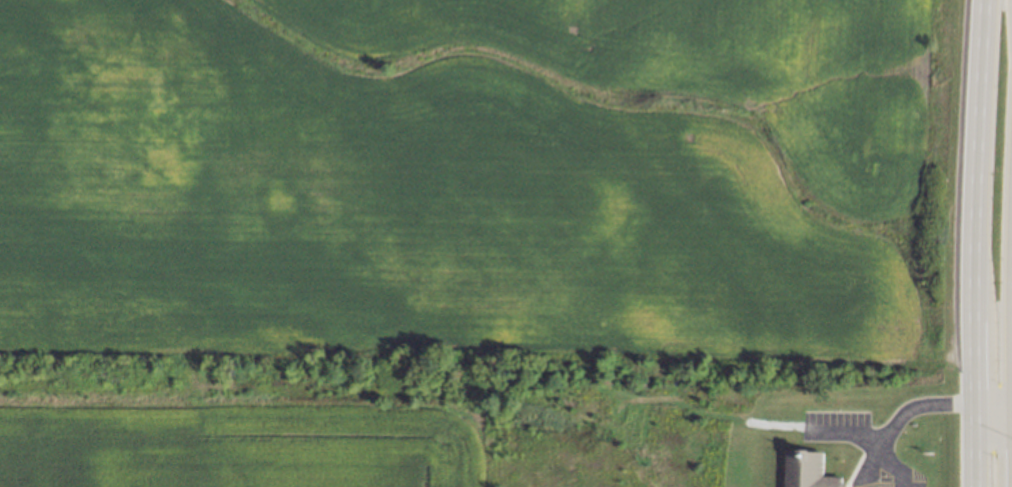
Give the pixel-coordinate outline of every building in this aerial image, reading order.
[(846,479),(846,486),(786,486),(787,448),(798,448),(798,443),(806,443),(806,449),(820,449),(819,472),(842,472),(842,478),(846,479)]
